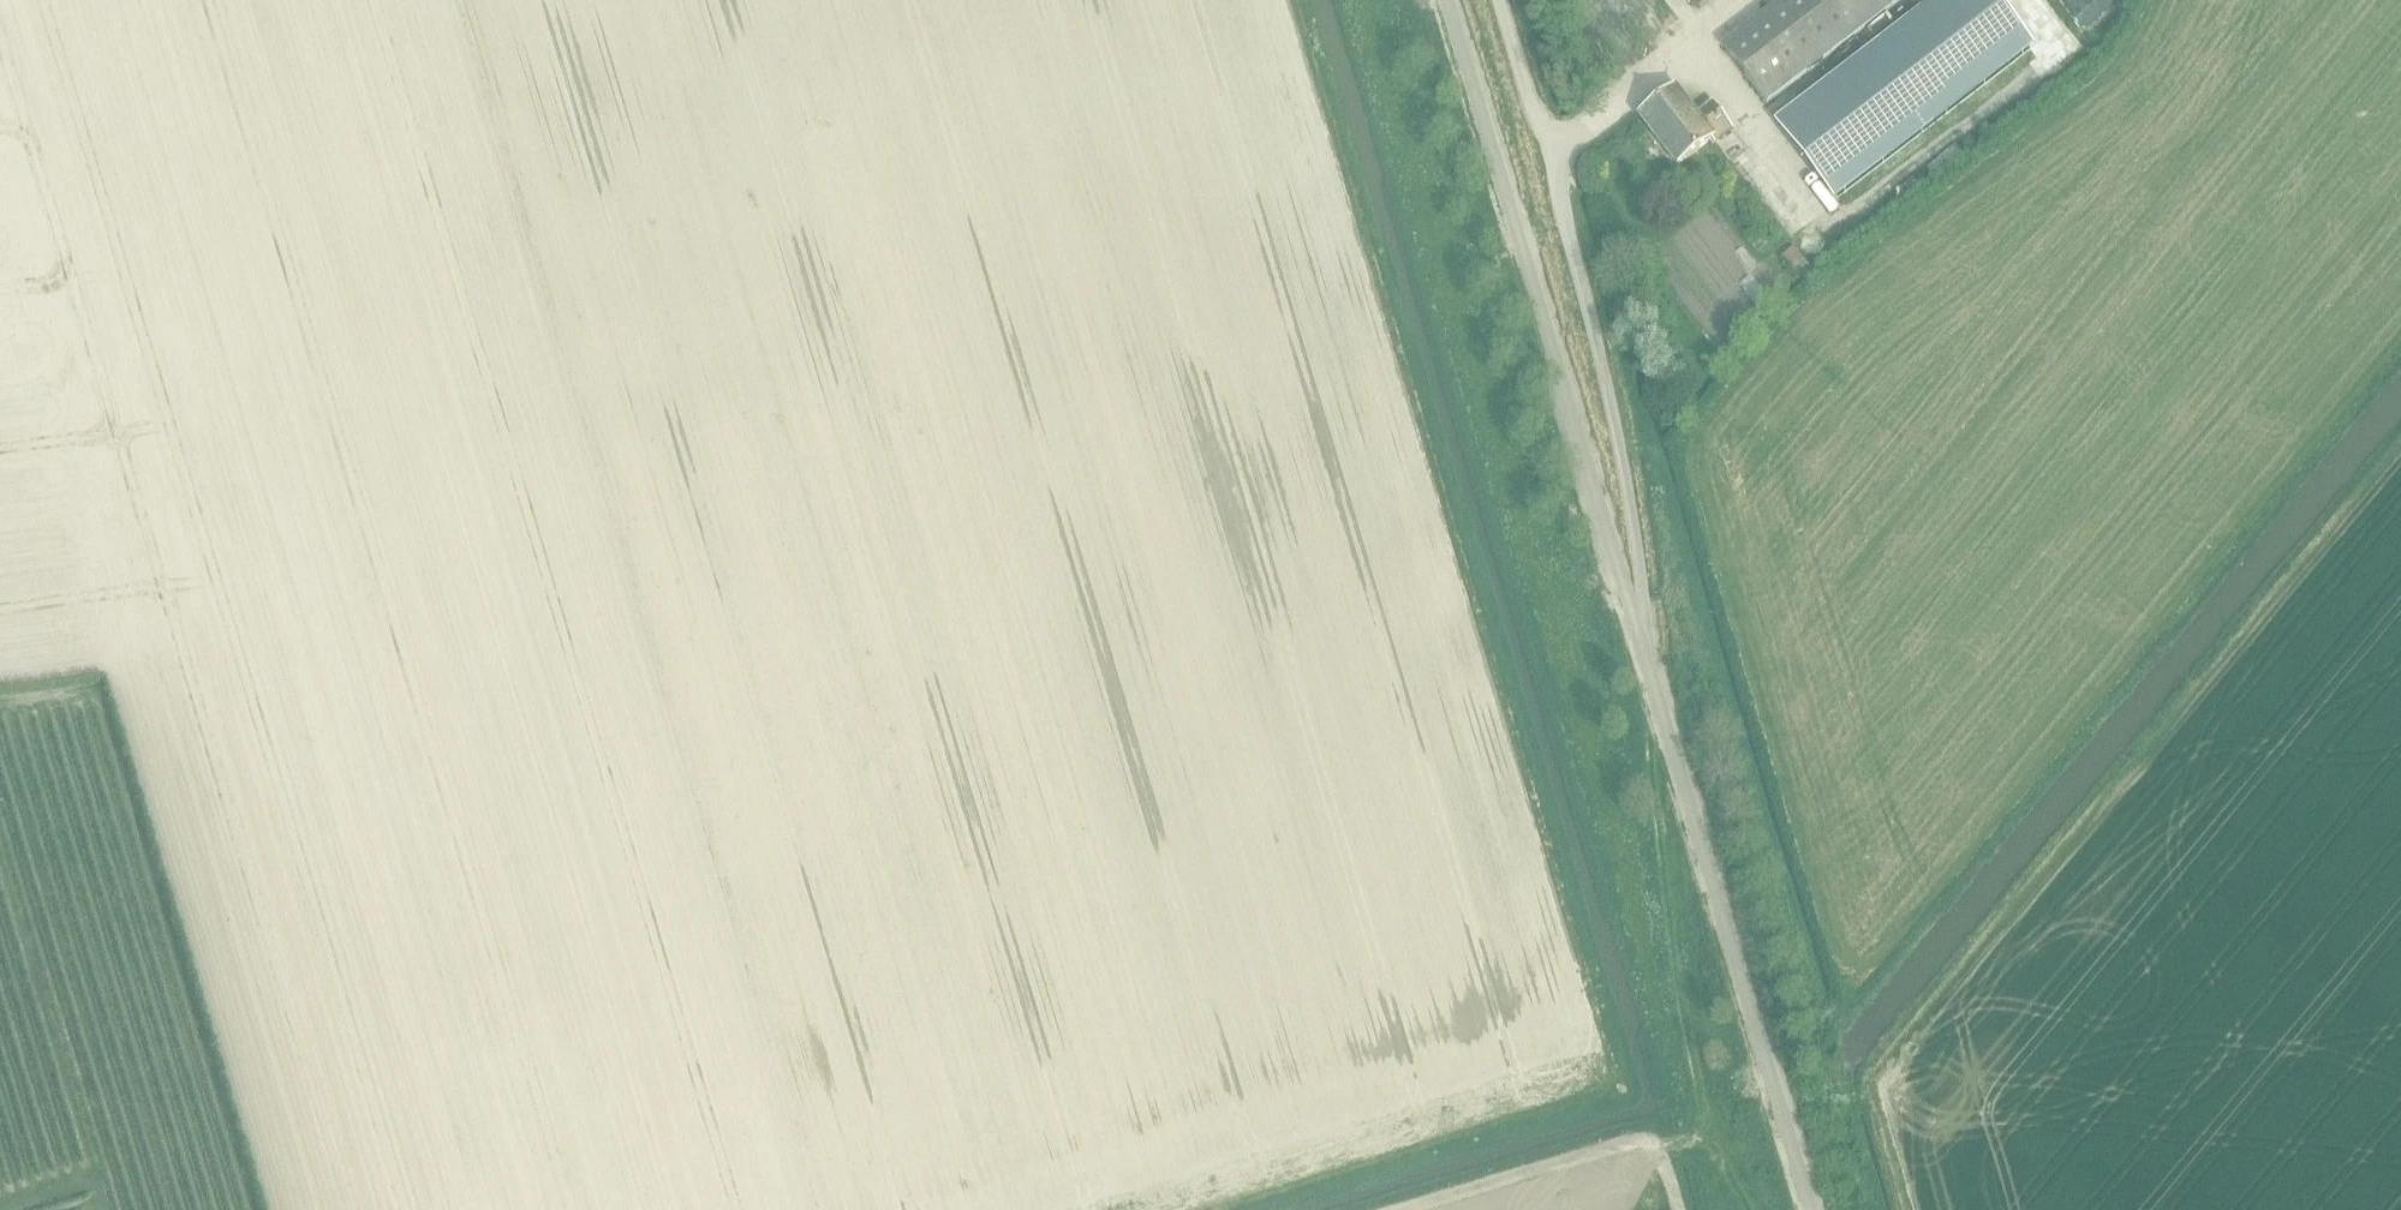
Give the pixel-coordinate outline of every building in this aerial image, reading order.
[(1894,0),(1777,0),(1720,44),(1764,101),(1894,0)] [(1778,120),(1838,197),(2029,49),(1991,0),(1933,0),(1778,120)] [(1676,86),(1640,115),(1676,160),(1712,132),(1716,137),(1730,125),(1712,102),(1697,113),(1676,86)]
